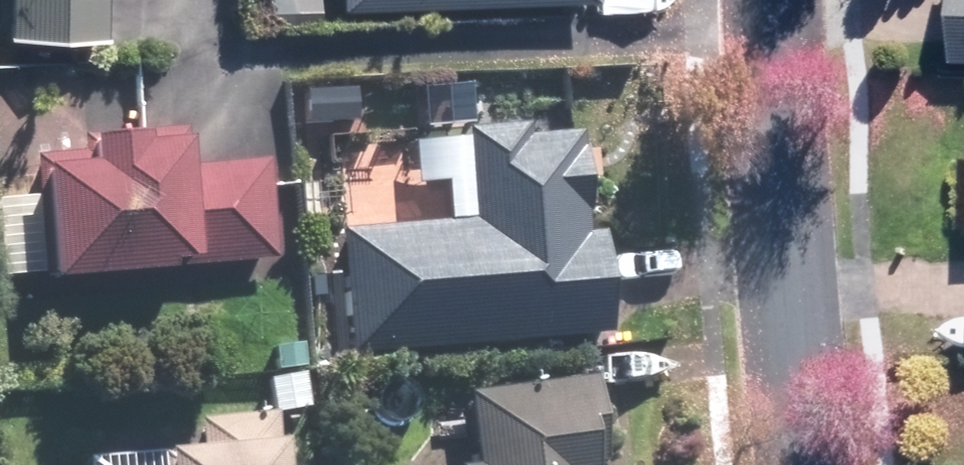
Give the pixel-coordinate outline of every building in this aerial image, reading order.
[(12,33),(111,36),(112,0),(13,0),(12,33)] [(254,21),(326,18),(325,0),(254,0),(254,21)] [(362,86),(305,83),(303,121),(360,124),(362,86)] [(341,232),(352,353),(615,329),(606,228),(592,229),(583,125),(467,135),(475,220),(341,232)] [(46,165),(54,271),(281,254),(273,156),(196,162),(193,127),(96,134),(98,161),(46,165)] [(307,337),(269,342),(276,409),(315,405),(307,337)] [(603,371),(475,382),(482,461),(457,463),(457,464),(611,464),(603,371)] [(292,439),(275,440),(273,408),(201,412),(203,443),(167,445),(169,464),(294,464),(292,439)]
